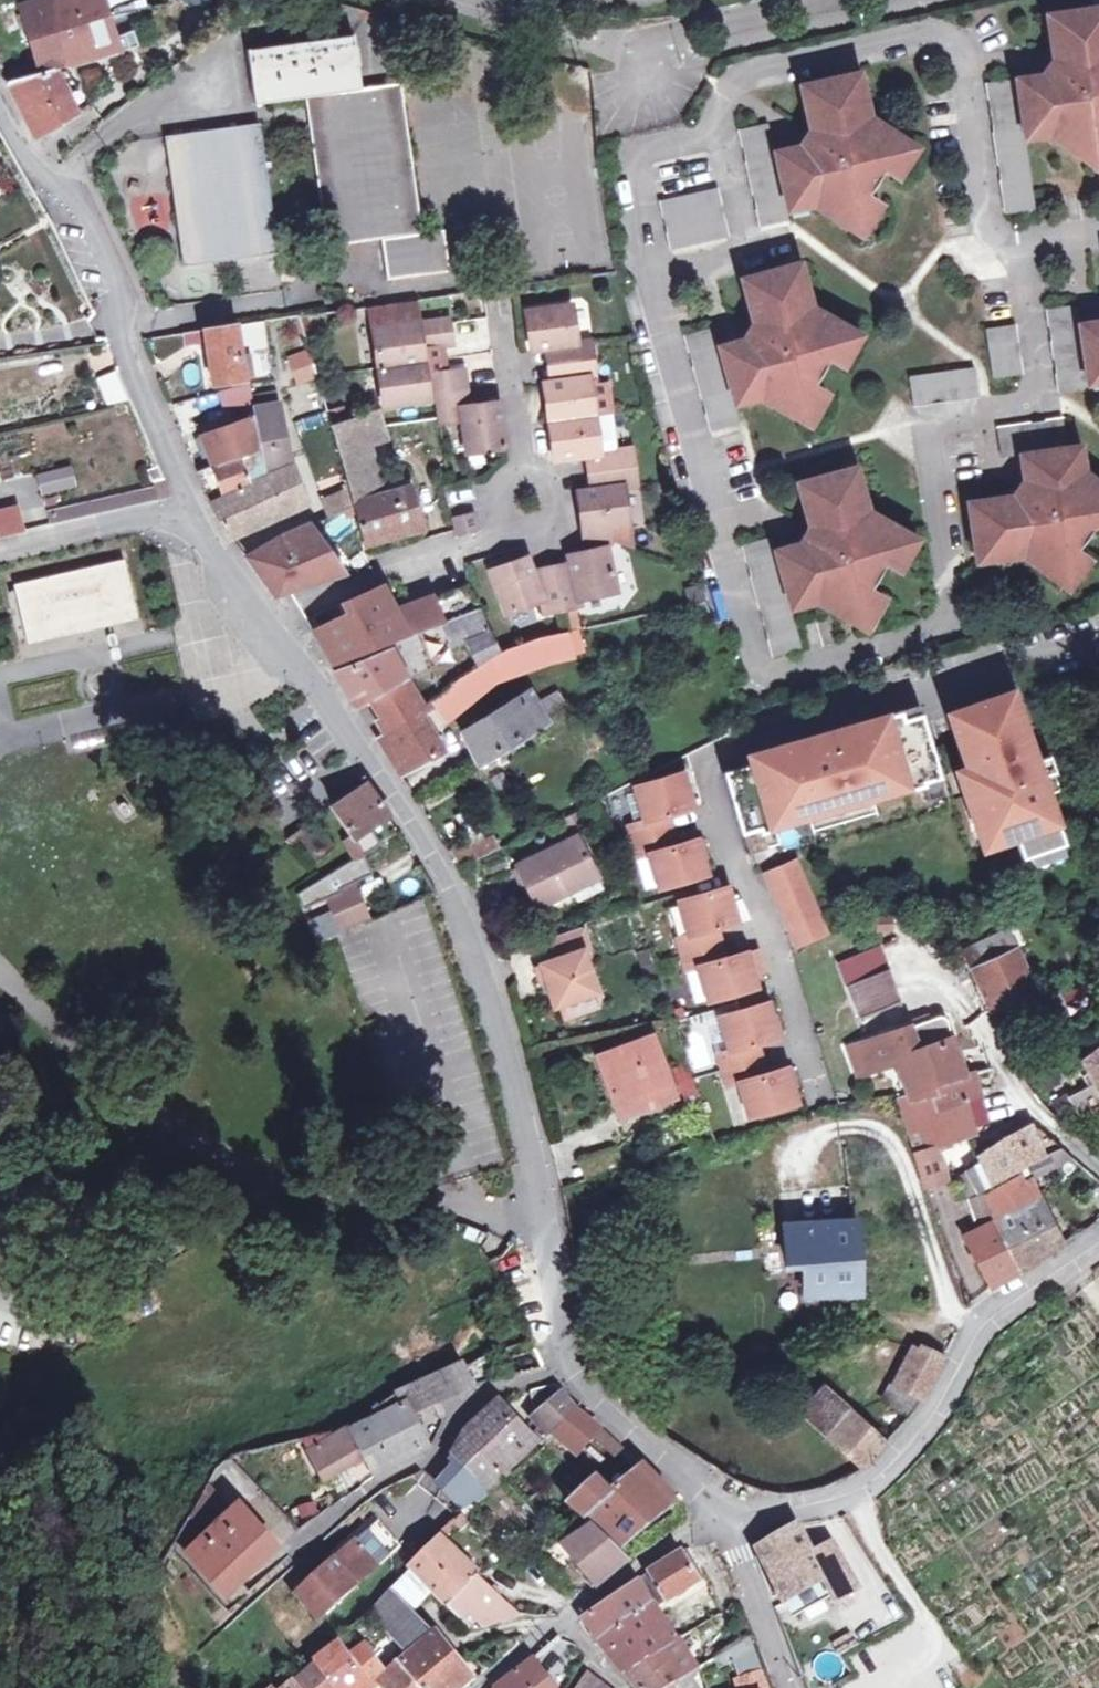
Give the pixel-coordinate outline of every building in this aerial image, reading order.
[(106,0),(37,0),(23,5),(44,71),(9,79),(27,118),(31,125),(33,129),(37,131),(44,131),(50,129),(78,113),(57,67),(120,53),(121,56),(138,50),(132,31),(118,36),(111,14),(109,9),(107,4),(106,0)] [(136,0),(124,0),(107,4),(109,9),(111,14),(138,8),(136,0)] [(985,84),(1004,216),(1034,211),(1025,142),(1023,130),(1045,128),(1050,132),(1054,127),(1067,137),(1069,147),(1090,163),(1098,152),(1098,29),(1096,8),(1049,15),(1056,58),(1043,76),(985,84)] [(249,51),(255,103),(311,97),(332,246),(385,239),(392,280),(449,273),(444,232),(421,235),(399,86),(363,90),(355,38),(249,51)] [(847,77),(854,107),(860,105),(865,104),(858,74),(847,77)] [(737,133),(758,230),(787,223),(786,218),(784,206),(804,202),(809,205),(812,200),(830,212),(835,223),(850,232),(869,202),(865,199),(883,172),(887,175),(906,144),(886,131),(876,134),(860,123),(863,120),(860,105),(854,107),(847,77),(800,87),(811,130),(799,147),(772,153),(767,127),(737,133)] [(170,136),(186,266),(276,254),(258,122),(170,136)] [(1045,128),(1023,130),(1025,142),(1045,139),(1050,132),(1045,128)] [(916,151),(906,144),(887,175),(897,182),(916,151)] [(1090,163),(1098,170),(1098,152),(1090,163)] [(724,225),(717,193),(658,205),(669,253),(726,240),(724,225)] [(804,202),(784,206),(786,218),(803,213),(809,205),(804,202)] [(881,209),(869,202),(850,232),(861,238),(881,209)] [(806,293),(797,267),(785,271),(793,297),(802,295),(806,293)] [(712,330),(683,339),(711,435),(739,427),(735,411),(732,399),(752,393),(758,396),(761,392),(778,402),(782,414),(799,424),(817,392),(813,390),(829,361),(833,363),(851,332),(832,321),(816,326),(805,316),(806,309),(802,295),(793,297),(785,271),(742,283),(754,324),(744,342),(718,350),(712,330)] [(1046,310),(1058,394),(1088,389),(1086,378),(1098,375),(1098,324),(1078,327),(1075,305),(1046,310)] [(555,349),(558,366),(591,361),(588,343),(575,346),(569,308),(526,314),(531,353),(555,349)] [(372,331),(377,369),(422,363),(420,351),(451,346),(447,321),(372,331)] [(245,378),(238,325),(182,332),(184,345),(209,342),(215,382),(245,378)] [(1021,378),(1014,328),(987,332),(994,381),(1021,378)] [(851,332),(833,363),(844,370),(861,338),(851,332)] [(299,380),(317,375),(311,353),(292,358),(299,380)] [(544,385),(549,423),(594,416),(588,380),(594,379),(591,361),(558,366),(560,383),(544,385)] [(383,408),(436,400),(435,394),(465,390),(462,371),(424,376),(422,363),(377,369),(383,408)] [(915,411),(979,401),(975,371),(911,381),(915,411)] [(1088,389),(1098,387),(1098,375),(1086,378),(1088,389)] [(223,390),(227,409),(254,401),(257,416),(203,437),(214,466),(197,473),(211,502),(229,536),(303,505),(289,465),(286,453),(282,429),(276,391),(253,396),(250,382),(223,390)] [(465,454),(504,448),(498,402),(467,407),(465,390),(435,394),(436,400),(440,425),(461,421),(465,454)] [(827,398),(817,392),(799,424),(810,430),(827,398)] [(752,393),(732,399),(735,411),(753,405),(758,396),(752,393)] [(379,414),(332,428),(349,487),(322,499),(328,515),(354,505),(365,546),(421,531),(410,491),(381,500),(365,450),(387,443),(379,414)] [(600,455),(594,416),(549,423),(555,462),(588,457),(590,474),(599,473),(631,469),(629,451),(600,455)] [(1062,423),(999,433),(1004,462),(1021,460),(1026,484),(1012,501),(970,506),(977,555),(1004,550),(1006,559),(1018,557),(1024,552),(1040,564),(1042,574),(1058,587),(1079,558),(1076,556),(1096,530),(1098,532),(1098,531),(1098,491),(1091,491),(1078,481),(1081,477),(1075,473),(1072,453),(1066,453),(1062,423)] [(1084,451),(1072,453),(1075,473),(1081,477),(1087,469),(1084,451)] [(69,467),(37,475),(41,494),(74,486),(69,467)] [(635,489),(631,469),(599,473),(602,494),(592,495),(576,497),(582,536),(583,546),(610,542),(625,547),(628,534),(622,491),(635,489)] [(845,475),(853,503),(861,501),(864,500),(856,472),(845,475)] [(599,473),(590,474),(592,495),(602,494),(599,473)] [(771,542),(743,551),(772,652),(775,662),(803,654),(793,618),(789,606),(811,599),(818,603),(821,598),(837,606),(839,618),(858,629),(876,598),(872,596),(887,568),(891,570),(909,539),(891,528),(877,531),(862,522),(865,516),(861,501),(853,503),(845,475),(801,488),(813,532),(804,549),(776,557),(771,542)] [(158,499),(171,496),(166,482),(153,478),(156,487),(158,499)] [(21,532),(16,507),(0,511),(0,537),(21,532)] [(451,520),(456,536),(476,531),(473,515),(451,520)] [(328,546),(310,524),(281,536),(248,557),(263,579),(278,600),(342,578),(322,552),(328,546)] [(909,539),(891,570),(903,576),(920,545),(909,539)] [(573,573),(555,576),(557,579),(561,610),(579,607),(579,601),(616,595),(608,550),(570,556),(573,573)] [(1004,550),(977,555),(978,566),(1007,563),(1006,559),(1004,550)] [(527,556),(491,571),(508,613),(541,600),(543,613),(561,610),(557,579),(555,576),(536,579),(527,556)] [(1079,558),(1058,587),(1068,595),(1089,567),(1079,558)] [(115,561),(14,585),(26,635),(55,628),(56,629),(80,627),(79,613),(93,609),(95,620),(122,614),(119,602),(125,601),(115,561)] [(313,633),(333,664),(442,622),(453,646),(471,638),(483,664),(451,683),(452,685),(431,699),(447,723),(494,684),(520,675),(571,656),(565,632),(550,635),(520,644),(510,648),(506,649),(499,654),(469,582),(394,611),(384,587),(380,588),(349,602),(353,610),(313,633)] [(876,598),(858,629),(869,635),(886,603),(876,598)] [(814,610),(818,603),(811,599),(789,606),(793,618),(814,610)] [(551,615),(554,632),(581,626),(577,610),(551,615)] [(392,652),(336,673),(338,676),(362,706),(376,697),(387,716),(383,719),(389,731),(379,736),(398,770),(402,775),(444,752),(406,678),(425,665),(415,646),(392,652)] [(572,707),(556,677),(517,700),(519,704),(462,729),(478,761),(572,707)] [(487,710),(527,690),(520,677),(480,697),(487,710)] [(1012,699),(948,721),(958,751),(957,752),(965,773),(955,777),(976,839),(1007,829),(1019,863),(1061,848),(1045,800),(1057,795),(1051,776),(1034,782),(1029,770),(1033,768),(1022,734),(1023,733),(1012,699)] [(775,765),(727,779),(750,858),(755,870),(781,862),(778,852),(784,849),(780,836),(810,827),(809,825),(811,824),(810,822),(869,805),(869,807),(871,807),(871,809),(923,794),(922,792),(924,791),(924,788),(939,783),(932,758),(931,759),(919,716),(837,740),(836,737),(801,747),(802,750),(773,758),(775,765)] [(683,775),(636,789),(646,822),(630,827),(636,844),(671,834),(666,817),(694,810),(683,775)] [(352,837),(385,812),(365,782),(333,806),(352,837)] [(334,848),(314,818),(286,838),(290,844),(298,838),(315,860),(334,848)] [(597,877),(576,834),(518,865),(539,907),(597,877)] [(671,834),(636,844),(640,859),(651,857),(660,889),(708,877),(698,841),(675,848),(671,834)] [(466,843),(452,851),(463,867),(501,847),(494,835),(470,848),(466,843)] [(361,877),(382,867),(370,845),(350,857),(352,861),(361,877)] [(361,877),(352,861),(327,875),(336,889),(354,880),(361,877)] [(767,876),(800,950),(830,937),(798,862),(767,876)] [(336,889),(327,875),(297,892),(303,904),(327,893),(336,889)] [(374,922),(354,880),(336,889),(327,893),(337,914),(346,935),(374,922)] [(728,890),(681,904),(690,936),(680,939),(685,956),(719,946),(715,931),(738,924),(728,890)] [(346,935),(337,914),(326,919),(334,941),(346,935)] [(891,923),(878,923),(878,936),(891,935),(891,923)] [(589,950),(581,925),(541,939),(550,962),(542,965),(557,1006),(597,993),(583,952),(589,950)] [(1006,933),(965,952),(992,1010),(1034,991),(1032,986),(1006,933)] [(719,946),(685,956),(689,972),(700,969),(710,1003),(757,989),(747,954),(724,961),(719,946)] [(840,964),(862,1022),(900,1005),(878,948),(840,964)] [(731,1051),(720,1054),(725,1070),(760,1060),(755,1045),(778,1038),(768,1004),(721,1018),(731,1051)] [(938,1017),(848,1049),(859,1078),(897,1063),(905,1090),(908,1101),(937,1089),(964,1078),(953,1039),(947,1022),(946,1019),(943,1017),(941,1017),(938,1017)] [(600,1057),(620,1116),(653,1105),(650,1098),(670,1090),(653,1039),(600,1057)] [(1081,1062),(1092,1083),(1096,1092),(1098,1091),(1098,1050),(1081,1062)] [(760,1060),(725,1070),(730,1088),(741,1085),(750,1118),(798,1104),(787,1070),(765,1076),(760,1060)] [(676,1068),(683,1097),(696,1094),(689,1064),(676,1068)] [(964,1078),(937,1089),(942,1108),(926,1115),(939,1147),(980,1133),(978,1125),(989,1122),(977,1073),(964,1078)] [(1078,1120),(1098,1108),(1098,1091),(1096,1092),(1092,1083),(1066,1097),(1078,1120)] [(908,1134),(918,1131),(925,1152),(939,1147),(926,1115),(942,1108),(937,1089),(908,1101),(905,1090),(895,1092),(908,1134)] [(986,1156),(995,1182),(1019,1169),(1060,1147),(1048,1136),(1037,1140),(1030,1125),(1006,1139),(1007,1142),(984,1152),(986,1156)] [(908,1134),(923,1186),(948,1178),(944,1157),(939,1147),(925,1152),(918,1131),(908,1134)] [(995,1182),(986,1156),(968,1171),(978,1191),(979,1191),(995,1182)] [(1035,1199),(1019,1169),(995,1182),(979,1191),(980,1192),(991,1219),(1035,1199)] [(980,1192),(968,1197),(982,1224),(991,1219),(980,1192)] [(982,1224),(961,1236),(990,1286),(1063,1246),(1037,1198),(1035,1199),(991,1219),(982,1224)] [(855,1220),(784,1225),(788,1265),(802,1263),(804,1296),(863,1293),(855,1220)] [(893,1383),(922,1398),(945,1356),(921,1343),(917,1350),(909,1345),(893,1383)] [(414,1416),(474,1386),(464,1365),(404,1396),(409,1405),(414,1416)] [(567,1399),(564,1395),(564,1394),(560,1389),(557,1384),(533,1392),(537,1418),(533,1421),(540,1428),(549,1439),(557,1433),(583,1415),(575,1407),(567,1399)] [(798,1411),(862,1468),(885,1445),(821,1388),(798,1411)] [(352,1425),(312,1444),(326,1473),(367,1454),(378,1475),(432,1450),(414,1416),(409,1405),(355,1429),(352,1425)] [(534,1445),(498,1405),(468,1431),(454,1459),(447,1469),(452,1475),(440,1489),(469,1514),(509,1478),(505,1474),(534,1445)] [(583,1415),(557,1433),(580,1454),(594,1442),(616,1462),(625,1453),(583,1415)] [(549,1439),(540,1428),(534,1435),(543,1444),(549,1439)] [(666,1515),(679,1505),(675,1499),(670,1490),(644,1464),(613,1495),(599,1480),(573,1506),(622,1545),(659,1509),(666,1515)] [(233,1516),(208,1487),(190,1517),(209,1538),(188,1557),(226,1599),(269,1560),(247,1535),(255,1529),(239,1511),(233,1516)] [(319,1622),(400,1549),(377,1524),(297,1596),(319,1622)] [(816,1553),(802,1526),(760,1551),(787,1602),(826,1580),(845,1611),(858,1604),(853,1596),(863,1588),(835,1543),(816,1553)] [(629,1562),(590,1530),(568,1545),(603,1585),(629,1562)] [(440,1540),(412,1567),(368,1613),(408,1655),(389,1671),(365,1647),(350,1658),(340,1645),(318,1665),(319,1666),(291,1687),(380,1687),(381,1687),(383,1687),(466,1687),(474,1683),(433,1634),(429,1637),(412,1619),(434,1595),(472,1631),(480,1623),(487,1629),(520,1614),(505,1605),(497,1596),(440,1540)] [(685,1554),(642,1580),(637,1584),(587,1620),(639,1687),(671,1687),(675,1685),(677,1687),(705,1687),(697,1674),(702,1671),(682,1640),(687,1637),(683,1631),(678,1634),(661,1608),(704,1582),(685,1554)] [(766,1669),(754,1638),(717,1661),(721,1670),(736,1663),(741,1678),(739,1680),(742,1687),(757,1687),(754,1675),(766,1669)] [(538,1654),(554,1676),(575,1660),(559,1639),(538,1654)] [(845,1639),(835,1645),(842,1655),(851,1649),(845,1639)] [(504,1687),(547,1687),(531,1665),(504,1687)]
